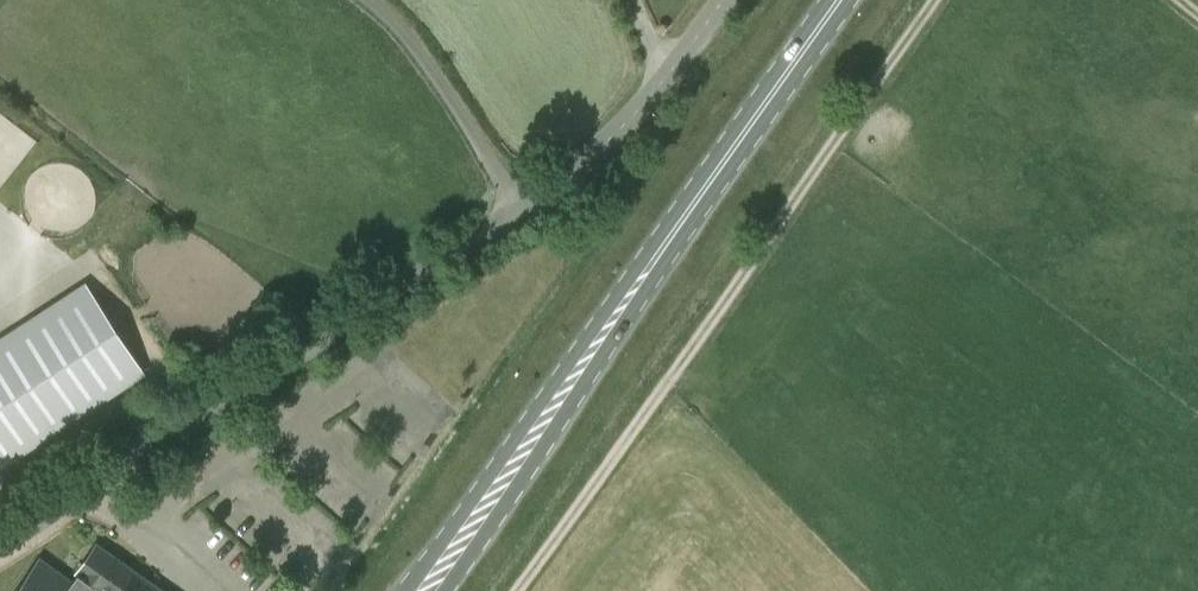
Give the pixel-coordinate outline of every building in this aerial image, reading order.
[(140,373),(143,372),(85,282),(0,337),(0,464),(91,405),(97,414),(121,399),(115,389),(117,388),(122,397),(147,383),(140,373)] [(16,590),(147,590),(91,551),(69,582),(38,559),(16,590)]
